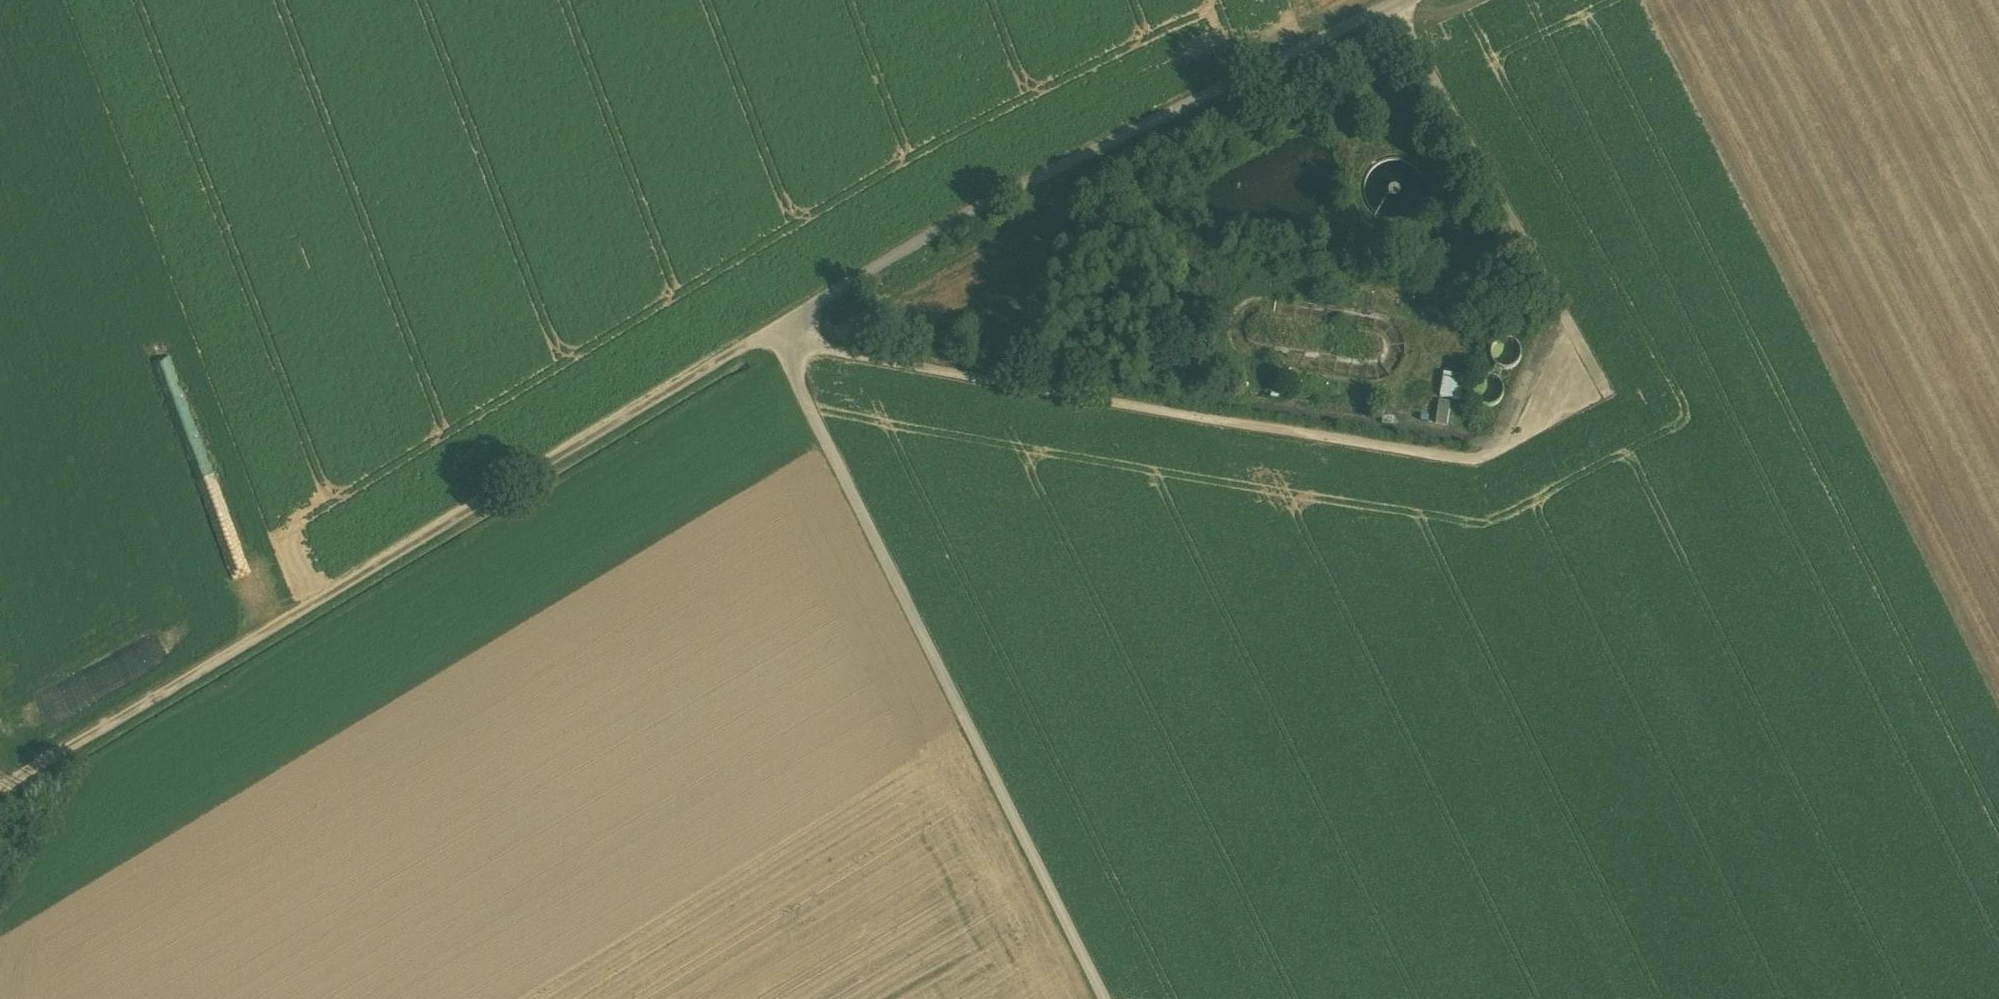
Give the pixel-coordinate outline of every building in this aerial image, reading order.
[(1440,395),(1458,398),(1462,375),(1444,371),(1440,395)] [(1437,422),(1448,423),(1450,399),(1439,398),(1437,422)]
